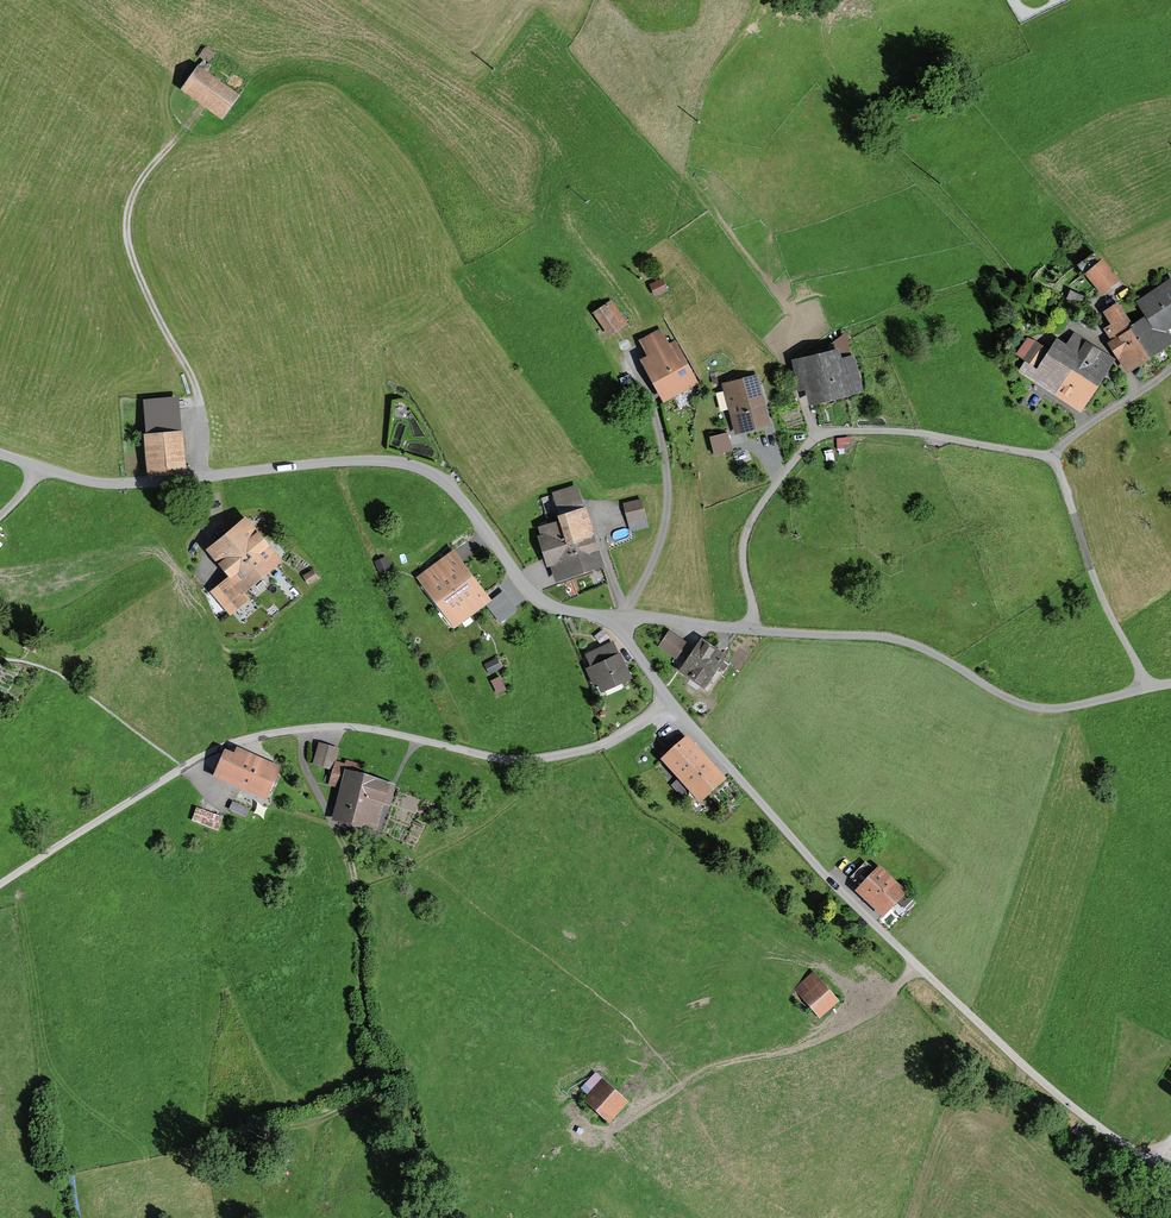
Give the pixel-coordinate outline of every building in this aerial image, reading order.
[(240,96),(198,66),(180,91),(222,121),(240,96)] [(1093,253),(1077,267),(1103,296),(1121,280),(1102,260),(1101,261),(1093,253)] [(1133,325),(1154,357),(1170,346),(1170,336),(1168,331),(1170,329),(1170,279),(1135,303),(1145,317),(1133,325)] [(1084,297),(1070,291),(1066,299),(1080,306),(1084,297)] [(627,322),(611,299),(592,311),(608,335),(627,322)] [(1118,303),(1117,304),(1115,301),(1110,304),(1112,307),(1102,313),(1110,326),(1103,330),(1111,342),(1107,344),(1127,375),(1154,357),(1133,325),(1118,303)] [(661,327),(638,339),(646,353),(639,357),(662,401),(699,382),(676,338),(668,342),(661,327)] [(1057,339),(1047,355),(1098,388),(1116,361),(1074,333),(1066,345),(1057,339)] [(1015,355),(1029,365),(1043,346),(1036,341),(1027,338),(1015,355)] [(864,390),(854,351),(842,354),(840,345),(791,357),(799,389),(805,388),(809,404),(864,390)] [(1098,388),(1047,355),(1037,370),(1029,365),(1024,362),(1017,373),(1081,414),(1098,388)] [(757,372),(721,382),(723,391),(715,393),(720,410),(728,408),(735,434),(771,424),(757,372)] [(183,428),(181,428),(178,395),(143,398),(145,431),(143,431),(147,474),(186,470),(183,428)] [(732,449),(728,430),(709,435),(714,454),(732,449)] [(840,447),(851,445),(849,434),(838,436),(840,447)] [(558,512),(557,512),(559,518),(538,525),(540,532),(537,533),(547,565),(550,564),(555,580),(605,564),(586,503),(583,504),(576,483),(551,491),(558,512)] [(642,498),(623,502),(629,531),(649,527),(642,498)] [(283,559),(245,513),(205,546),(229,574),(209,590),(229,614),(249,597),(244,591),(283,559)] [(435,601),(473,572),(454,547),(416,576),(435,601)] [(391,567),(385,555),(374,560),(379,572),(391,567)] [(319,578),(314,568),(303,574),(309,584),(319,578)] [(473,572),(435,601),(455,627),(485,604),(493,598),(473,572)] [(493,598),(485,604),(499,623),(517,609),(503,590),(493,598)] [(594,635),(600,643),(608,638),(602,629),(594,635)] [(675,658),(687,641),(669,629),(657,646),(675,658)] [(727,652),(701,635),(678,669),(704,686),(727,652)] [(28,636),(22,647),(35,653),(40,643),(28,636)] [(633,677),(620,650),(618,651),(612,639),(584,652),(590,664),(585,667),(594,686),(597,684),(601,691),(633,677)] [(489,674),(502,667),(496,657),(484,663),(489,674)] [(506,689),(499,675),(490,679),(497,693),(506,689)] [(727,778),(687,734),(660,758),(700,803),(727,778)] [(315,765),(335,771),(338,760),(341,748),(321,742),(315,765)] [(283,774),(279,772),(281,766),(237,746),(234,752),(225,748),(212,776),(266,800),(268,797),(272,799),(283,774)] [(331,785),(342,789),(333,820),(379,833),(387,804),(392,805),(398,785),(367,774),(369,765),(348,760),(347,763),(338,760),(335,771),(331,785)] [(687,792),(676,780),(670,785),(682,797),(687,792)] [(252,810),(232,801),(227,812),(247,822),(252,810)] [(224,814),(223,817),(196,806),(191,820),(218,830),(222,821),(230,824),(233,817),(224,814)] [(865,850),(875,856),(883,842),(881,841),(885,834),(877,830),(865,850)] [(850,877),(859,885),(854,890),(883,917),(907,891),(879,864),(875,869),(866,860),(850,877)] [(840,1000),(813,971),(793,989),(820,1018),(840,1000)] [(628,1101),(595,1071),(580,1088),(587,1095),(582,1100),(608,1123),(628,1101)]
